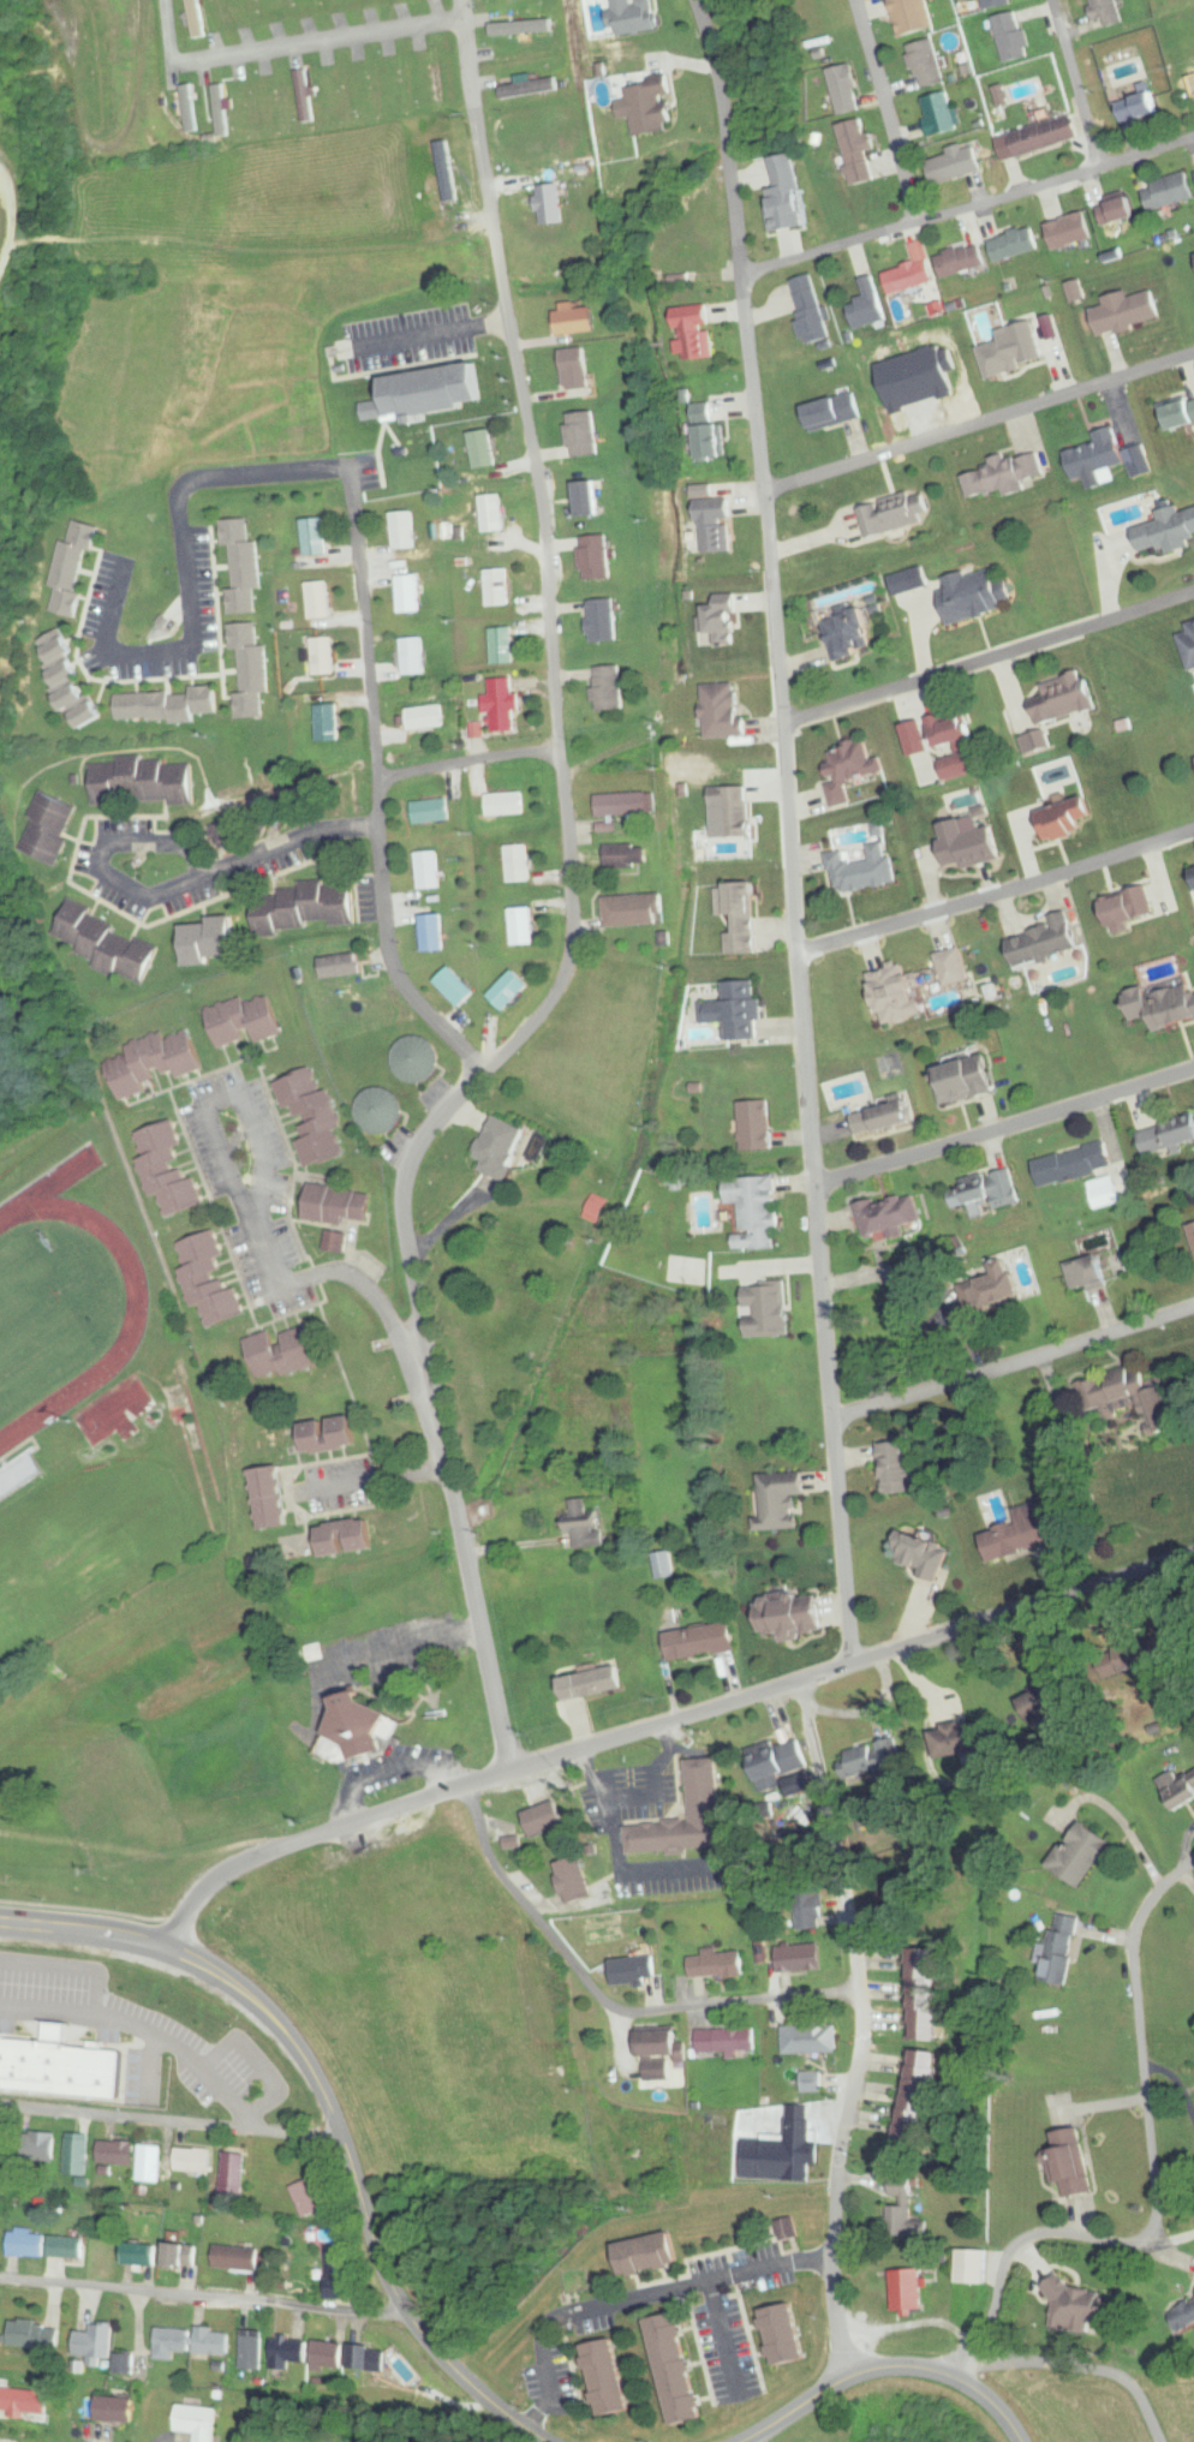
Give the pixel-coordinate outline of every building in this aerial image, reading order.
[(192,39),(204,38),(200,0),(187,0),(192,39)] [(610,36),(659,31),(655,0),(606,0),(610,36)] [(900,37),(936,29),(929,0),(891,0),(900,37)] [(1013,0),(983,0),(986,11),(1014,5),(1013,0)] [(1092,17),(1118,17),(1118,0),(1092,0),(1092,17)] [(1003,62),(1031,58),(1023,12),(996,17),(1003,62)] [(555,30),(553,17),(493,24),(494,37),(555,30)] [(946,83),(935,39),(909,46),(920,90),(946,83)] [(852,64),(829,70),(840,115),(864,109),(852,64)] [(293,72),(303,124),(316,122),(306,70),(293,72)] [(627,85),(637,137),(679,129),(669,77),(627,85)] [(559,91),(557,78),(500,87),(502,101),(559,91)] [(1125,125),(1162,111),(1152,83),(1138,87),(1141,94),(1116,103),(1125,125)] [(184,132),(196,131),(192,86),(179,87),(184,132)] [(960,129),(948,92),(921,100),(933,138),(960,129)] [(1019,159),(1082,139),(1074,113),(1011,133),(1019,159)] [(839,125),(855,185),(877,180),(870,151),(875,150),(866,118),(839,125)] [(928,159),(936,186),(984,171),(976,143),(928,159)] [(773,232),(805,228),(796,155),(764,159),(773,232)] [(1142,186),(1150,212),(1193,199),(1193,194),(1187,172),(1142,186)] [(1097,204),(1106,228),(1138,216),(1128,192),(1097,204)] [(1046,224),(1054,252),(1094,240),(1086,212),(1046,224)] [(1041,248),(1032,225),(989,241),(998,264),(1041,248)] [(937,255),(945,280),(988,266),(979,241),(937,255)] [(893,296),(936,283),(924,243),(913,247),(918,264),(886,273),(893,296)] [(791,280),(808,346),(832,339),(815,274),(791,280)] [(890,322),(876,276),(859,282),(866,303),(850,307),(858,332),(890,322)] [(1162,320),(1154,290),(1092,306),(1100,336),(1162,320)] [(675,308),(678,361),(715,359),(712,306),(675,308)] [(1039,366),(1029,324),(1000,331),(1003,342),(980,348),(988,379),(1039,366)] [(384,376),(387,404),(366,406),(367,414),(388,412),(388,418),(469,409),(469,404),(486,402),(483,366),(384,376)] [(862,420),(857,394),(808,405),(814,431),(862,420)] [(1159,404),(1164,431),(1193,426),(1193,398),(1159,404)] [(726,458),(723,403),(696,404),(699,460),(726,458)] [(598,456),(596,412),(568,414),(570,458),(598,456)] [(1116,427),(1095,434),(1098,443),(1066,453),(1075,481),(1128,465),(1116,427)] [(498,466),(492,430),(470,434),(475,470),(498,466)] [(1006,491),(1005,490),(1049,480),(1043,453),(963,471),(969,500),(1006,491)] [(601,517),(601,482),(578,482),(578,517),(601,517)] [(933,521),(925,489),(860,507),(869,538),(933,521)] [(504,533),(504,496),(482,496),(482,533),(504,533)] [(703,554),(731,552),(729,522),(734,522),(733,499),(700,501),(703,554)] [(1167,547),(1193,541),(1193,507),(1160,515),(1162,522),(1136,528),(1141,552),(1167,546),(1167,547)] [(393,513),(393,550),(416,550),(416,513),(393,513)] [(326,519),(304,519),(304,556),(326,556),(326,519)] [(233,546),(234,590),(228,590),(229,615),(260,614),(258,541),(253,541),(252,520),(224,521),(224,546),(233,546)] [(49,587),(54,589),(49,612),(73,617),(89,550),(95,552),(101,527),(75,521),(69,543),(60,540),(49,587)] [(582,537),(583,581),(612,580),(610,536),(582,537)] [(1006,610),(993,566),(944,580),(947,590),(941,592),(951,626),(1006,610)] [(510,569),(487,570),(488,607),(511,607),(510,569)] [(421,613),(421,576),(398,576),(398,613),(421,613)] [(308,619),(331,619),(331,583),(308,583),(308,619)] [(718,595),(718,605),(709,605),(708,646),(739,646),(740,596),(718,595)] [(617,643),(616,600),(589,600),(590,643),(617,643)] [(823,622),(838,661),(874,647),(859,608),(823,622)] [(1193,670),(1193,623),(1190,624),(1193,632),(1182,635),(1193,670)] [(240,650),(242,695),(235,695),(236,719),(264,718),(263,695),(269,694),(267,646),(259,646),(258,624),(231,625),(232,650),(240,650)] [(514,665),(514,628),(491,628),(491,665),(514,665)] [(104,720),(96,701),(89,704),(79,681),(82,680),(72,657),(74,657),(65,635),(39,646),(66,713),(72,710),(80,730),(104,720)] [(312,676),(336,676),(336,638),(312,638),(312,676)] [(403,675),(426,675),(426,639),(403,639),(403,675)] [(596,712),(624,711),(622,667),(594,668),(596,712)] [(1042,685),(1046,697),(1006,709),(1015,735),(1098,709),(1089,683),(1083,686),(1079,673),(1042,685)] [(523,705),(512,705),(511,678),(491,678),(492,729),(523,729),(523,705)] [(707,739),(744,737),(742,684),(704,686),(707,739)] [(117,724),(195,721),(195,715),(218,714),(218,690),(115,694),(117,724)] [(317,706),(319,742),(341,741),(340,705),(317,706)] [(446,728),(443,706),(405,710),(408,732),(446,728)] [(946,780),(983,771),(978,750),(965,753),(963,743),(974,741),(967,710),(924,721),(931,752),(955,746),(958,756),(941,760),(946,780)] [(833,784),(868,783),(867,747),(832,748),(833,784)] [(92,763),(93,806),(195,803),(194,761),(92,763)] [(718,839),(753,838),(752,788),(716,789),(718,839)] [(486,794),(487,816),(525,816),(525,794),(486,794)] [(78,808),(42,795),(21,851),(57,865),(78,808)] [(597,816),(650,816),(650,795),(597,795),(597,816)] [(1049,844),(1086,834),(1083,822),(1095,819),(1089,798),(1040,811),(1049,844)] [(413,803),(414,824),(452,822),(450,800),(413,803)] [(982,830),(978,816),(939,827),(951,872),(1004,858),(995,827),(982,830)] [(830,850),(836,895),(888,888),(882,843),(830,850)] [(529,846),(506,846),(506,883),(529,883),(529,846)] [(605,846),(605,868),(648,868),(648,846),(605,846)] [(440,890),(440,853),(417,853),(417,890),(440,890)] [(257,932),(358,926),(355,883),(254,889),(257,932)] [(754,886),(719,886),(719,916),(733,916),(733,934),(726,934),(726,955),(755,955),(754,886)] [(1145,888),(1102,899),(1111,930),(1153,919),(1145,888)] [(664,896),(604,896),(604,926),(664,926),(664,896)] [(533,908),(510,909),(511,946),(534,946),(533,908)] [(1079,949),(1070,911),(1051,915),(1053,928),(1008,938),(1016,971),(1047,964),(1045,956),(1079,949)] [(445,952),(444,915),(422,915),(422,952),(445,952)] [(210,917),(210,924),(185,925),(186,964),(237,962),(236,916),(210,917)] [(152,963),(86,932),(74,956),(141,988),(152,963)] [(944,989),(970,980),(959,947),(933,956),(944,989)] [(320,959),(323,981),(362,976),(359,954),(320,959)] [(881,1025),(920,1017),(909,964),(870,972),(881,1025)] [(463,1008),(478,993),(452,967),(437,982),(463,1008)] [(506,1012),(531,986),(516,971),(490,996),(506,1012)] [(760,1020),(757,981),(725,983),(726,1002),(702,1003),(703,1024),(726,1023),(727,1041),(748,1040),(747,1020),(760,1020)] [(1193,1021),(1193,991),(1154,1003),(1149,987),(1123,995),(1132,1023),(1152,1016),(1157,1033),(1193,1021)] [(283,1035),(272,996),(246,1004),(245,998),(208,1009),(219,1048),(252,1039),(254,1043),(283,1035)] [(126,1044),(130,1061),(111,1066),(119,1100),(149,1092),(146,1082),(161,1079),(160,1076),(177,1071),(178,1077),(204,1071),(193,1032),(166,1039),(165,1034),(126,1044)] [(417,1088),(446,1066),(420,1033),(391,1055),(417,1088)] [(987,1057),(934,1067),(941,1104),(994,1094),(987,1057)] [(304,1168),(341,1161),(328,1095),(302,1100),(297,1078),(276,1082),(282,1110),(295,1107),(302,1141),(299,1142),(304,1168)] [(355,1108),(381,1140),(408,1117),(381,1086),(355,1108)] [(740,1102),(741,1152),(773,1152),(772,1102),(740,1102)] [(857,1138),(913,1124),(907,1102),(852,1115),(857,1138)] [(1193,1144),(1193,1115),(1138,1132),(1146,1158),(1193,1144)] [(509,1183),(529,1130),(493,1116),(477,1158),(487,1162),(483,1172),(509,1183)] [(134,1134),(142,1160),(139,1161),(156,1221),(203,1207),(196,1181),(170,1189),(160,1153),(179,1148),(172,1123),(134,1134)] [(1035,1161),(1042,1188),(1124,1167),(1116,1139),(1035,1161)] [(948,1183),(955,1215),(1013,1201),(1006,1169),(948,1183)] [(778,1250),(776,1177),(728,1178),(728,1205),(740,1205),(741,1233),(735,1233),(735,1251),(778,1250)] [(371,1189),(305,1189),(304,1224),(371,1225),(371,1189)] [(912,1196),(858,1207),(866,1243),(919,1232),(912,1196)] [(230,1322),(222,1295),(216,1297),(197,1239),(172,1247),(200,1332),(230,1322)] [(1067,1265),(1076,1294),(1112,1283),(1103,1253),(1067,1265)] [(987,1308),(1023,1297),(1014,1266),(977,1278),(987,1308)] [(277,1336),(276,1331),(247,1339),(259,1382),(321,1366),(311,1327),(277,1336)] [(1103,1395),(1108,1408),(1150,1390),(1142,1371),(1132,1375),(1129,1366),(1106,1376),(1113,1391),(1103,1395)] [(360,1448),(355,1416),(300,1425),(305,1456),(360,1448)] [(899,1444),(878,1445),(881,1496),(902,1494),(899,1444)] [(46,1474),(31,1452),(0,1472),(0,1505),(46,1474)] [(263,1532),(281,1528),(268,1469),(250,1473),(263,1532)] [(803,1473),(758,1474),(759,1531),(804,1530),(803,1473)] [(569,1534),(574,1534),(574,1548),(603,1547),(602,1520),(589,1520),(588,1499),(567,1500),(569,1534)] [(987,1563),(1049,1547),(1038,1504),(1012,1510),(1016,1525),(980,1534),(987,1563)] [(378,1549),(371,1518),(318,1529),(325,1560),(378,1549)] [(932,1580),(942,1560),(932,1554),(936,1545),(905,1529),(890,1559),(932,1580)] [(655,1554),(655,1578),(670,1578),(670,1554),(655,1554)] [(759,1600),(761,1637),(823,1634),(821,1597),(759,1600)] [(732,1624),(666,1633),(670,1661),(736,1652),(732,1624)] [(625,1692),(620,1667),(560,1677),(565,1702),(625,1692)] [(338,1692),(341,1712),(316,1755),(338,1767),(382,1757),(399,1725),(368,1709),(363,1686),(338,1692)] [(1056,1714),(1051,1687),(1019,1692),(1024,1719),(1056,1714)] [(979,1752),(964,1716),(929,1730),(944,1766),(979,1752)] [(808,1768),(800,1737),(749,1751),(757,1782),(808,1768)] [(895,1766),(887,1740),(846,1752),(854,1778),(895,1766)] [(721,1850),(718,1759),(687,1760),(690,1821),(624,1824),(625,1854),(721,1850)] [(1179,1772),(1165,1776),(1175,1806),(1193,1800),(1193,1772),(1181,1777),(1179,1772)] [(523,1812),(528,1836),(564,1827),(558,1803),(523,1812)] [(1114,1840),(1080,1820),(1053,1868),(1087,1888),(1114,1840)] [(797,1928),(822,1928),(822,1895),(797,1895),(797,1928)] [(1082,1918),(1054,1914),(1045,1980),(1072,1984),(1082,1918)] [(823,1944),(780,1946),(782,1972),(824,1970),(823,1944)] [(913,2040),(943,2040),(941,1947),(912,1948),(913,2040)] [(747,1975),(744,1948),(707,1952),(707,1955),(691,1957),(694,1981),(747,1975)] [(616,1957),(616,1982),(658,1982),(658,1957),(616,1957)] [(785,2023),(785,2054),(838,2054),(838,2023),(785,2023)] [(756,2053),(756,2029),(699,2029),(699,2053),(756,2053)] [(641,2083),(685,2083),(684,2031),(641,2031),(641,2083)] [(929,2145),(940,2052),(911,2049),(900,2141),(929,2145)] [(802,2093),(823,2093),(823,2073),(802,2073),(802,2093)] [(813,2106),(786,2106),(786,2135),(761,2135),(761,2141),(741,2141),(741,2183),(808,2182),(808,2166),(818,2166),(818,2141),(813,2141),(813,2106)] [(1052,2186),(1063,2184),(1066,2200),(1090,2195),(1077,2130),(1053,2135),(1057,2151),(1046,2153),(1052,2186)] [(25,2162),(55,2162),(55,2132),(25,2132),(25,2162)] [(67,2134),(67,2175),(88,2175),(88,2134),(67,2134)] [(102,2166),(133,2166),(133,2141),(102,2141),(102,2166)] [(159,2185),(162,2147),(140,2145),(137,2183),(159,2185)] [(211,2148),(177,2148),(177,2172),(211,2172),(211,2148)] [(224,2185),(246,2187),(248,2155),(227,2153),(224,2185)] [(326,2211),(313,2179),(291,2188),(304,2219),(326,2211)] [(887,2206),(886,2235),(914,2236),(915,2186),(892,2186),(892,2206),(887,2206)] [(682,2267),(677,2234),(620,2243),(625,2276),(682,2267)] [(43,2235),(11,2235),(11,2257),(43,2257),(43,2235)] [(83,2237),(51,2237),(51,2258),(83,2258),(83,2237)] [(156,2267),(160,2247),(130,2242),(127,2263),(156,2267)] [(169,2267),(190,2267),(190,2243),(169,2243),(169,2267)] [(216,2268),(261,2273),(264,2250),(218,2245),(216,2268)] [(893,2270),(893,2314),(924,2314),(924,2270),(893,2270)] [(1176,2332),(1193,2327),(1193,2303),(1170,2310),(1176,2332)] [(806,2359),(794,2305),(761,2312),(774,2366),(806,2359)] [(651,2321),(672,2426),(704,2420),(683,2314),(651,2321)] [(11,2345),(57,2351),(61,2325),(15,2318),(11,2345)] [(87,2366),(100,2368),(101,2360),(110,2361),(113,2326),(79,2322),(75,2356),(88,2358),(87,2366)] [(191,2332),(160,2328),(157,2350),(188,2355),(191,2332)] [(197,2355),(228,2355),(228,2330),(197,2330),(197,2355)] [(262,2370),(262,2331),(240,2331),(240,2370),(262,2370)] [(596,2417),(628,2412),(616,2340),(584,2345),(596,2417)] [(288,2372),(288,2363),(306,2363),(306,2341),(270,2341),(270,2372),(288,2372)] [(310,2366),(343,2369),(345,2344),(312,2342),(310,2366)] [(127,2356),(118,2356),(118,2374),(127,2374),(127,2356)] [(48,2421),(50,2392),(0,2388),(0,2417),(48,2421)] [(137,2399),(101,2396),(98,2420),(134,2424),(137,2399)] [(217,2409),(178,2405),(175,2432),(193,2434),(192,2441),(214,2441),(217,2409)]
